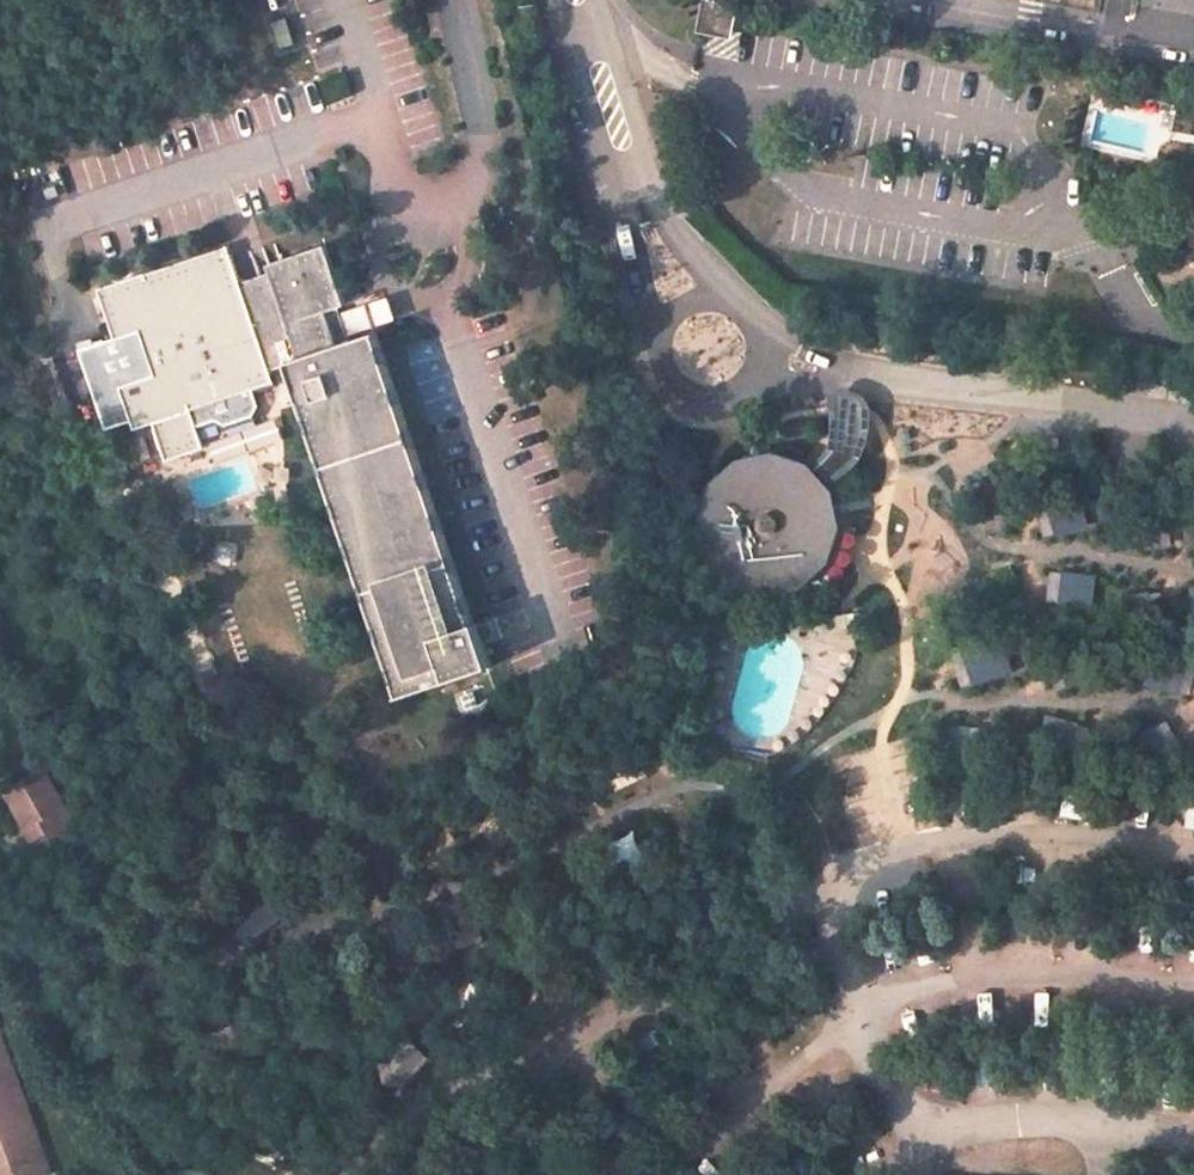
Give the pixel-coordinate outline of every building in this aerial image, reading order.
[(284,19),(272,24),(280,48),(293,44),(284,19)] [(145,273),(99,289),(116,338),(79,350),(105,428),(131,420),(134,429),(152,422),(163,454),(202,441),(196,423),(213,417),(225,424),(251,415),(257,402),(280,395),(274,379),(291,373),(401,695),(492,665),(478,622),(475,623),(376,332),(348,342),(346,337),(339,314),(336,307),(344,304),(324,246),(268,264),(270,271),(241,281),(230,252),(148,280),(145,273)] [(393,322),(386,299),(339,314),(346,337),(393,322)] [(811,467),(773,455),(739,463),(711,490),(702,521),(709,553),(735,582),(768,591),(801,585),(828,564),(839,527),(833,493),(811,467)] [(1094,609),(1100,579),(1067,572),(1061,603),(1094,609)] [(979,687),(1015,672),(1001,636),(964,651),(979,687)] [(80,758),(43,772),(56,805),(51,807),(60,831),(102,815),(80,758)] [(0,1040),(0,1174),(48,1174),(0,1040)] [(977,1160),(943,1172),(945,1174),(981,1174),(977,1160)]
